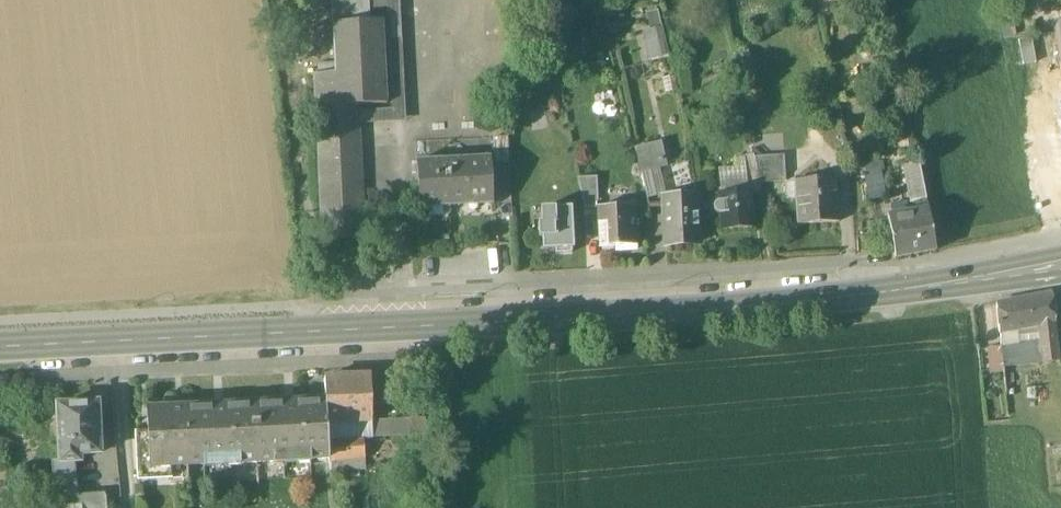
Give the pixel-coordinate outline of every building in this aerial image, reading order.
[(333,24),(334,24),(370,22),(369,0),(332,0),(333,24)] [(661,8),(649,11),(653,26),(665,23),(661,8)] [(370,22),(334,24),(337,73),(315,74),(321,187),(344,185),(344,184),(343,168),(340,107),(386,104),(382,21),(370,22)] [(666,25),(645,31),(652,59),(674,53),(666,25)] [(1052,72),(1057,97),(1060,97),(1060,70),(1052,72)] [(508,137),(494,137),(495,164),(509,163),(508,137)] [(652,142),(634,146),(640,170),(657,167),(652,142)] [(754,154),(740,157),(743,172),(747,171),(757,169),(754,157),(754,154)] [(786,155),(754,157),(757,169),(759,182),(787,180),(786,155)] [(460,159),(447,160),(449,200),(493,198),(491,158),(476,158),(477,164),(460,165),(460,159)] [(447,160),(417,161),(419,202),(449,200),(447,160)] [(920,163),(907,165),(914,203),(919,211),(928,209),(920,163)] [(362,167),(343,168),(344,184),(362,183),(363,183),(362,167)] [(757,169),(747,171),(751,191),(752,192),(761,190),(759,182),(757,169)] [(879,169),(866,172),(871,198),(883,196),(881,179),(879,169)] [(595,176),(578,177),(584,208),(596,207),(597,207),(595,176)] [(834,177),(800,178),(801,195),(799,195),(800,223),(831,222),(830,209),(835,208),(834,177)] [(362,183),(344,184),(344,185),(321,187),(322,213),(363,211),(362,183)] [(751,191),(719,193),(720,201),(717,201),(715,203),(714,206),(715,209),(716,210),(718,211),(719,211),(721,211),(722,229),(754,227),(752,192),(751,191)] [(694,196),(663,198),(665,244),(696,242),(694,196)] [(597,207),(596,207),(598,246),(616,245),(616,250),(634,249),(633,230),(635,230),(634,214),(632,215),(632,205),(597,207)] [(570,206),(539,208),(540,222),(537,222),(538,237),(541,237),(542,250),(555,249),(555,252),(570,251),(570,248),(573,248),(572,228),(575,223),(571,220),(570,206)] [(919,211),(887,217),(894,253),(895,258),(936,251),(928,209),(919,211)] [(363,211),(322,213),(323,239),(364,237),(363,211)] [(1053,295),(996,304),(1000,331),(1039,325),(1057,322),(1053,295)] [(1057,322),(1039,325),(1041,341),(1043,363),(1060,361),(1057,322)] [(1000,331),(1002,346),(1041,341),(1039,325),(1000,331)] [(1041,341),(1002,346),(1004,367),(1043,363),(1041,341)] [(371,375),(325,377),(326,401),(326,423),(363,421),(373,420),(373,419),(371,375)] [(326,401),(254,405),(257,462),(276,461),(311,459),(329,458),(328,442),(326,424),(326,423),(326,401)] [(97,405),(59,406),(60,460),(60,462),(68,462),(80,462),(80,456),(99,455),(97,405)] [(254,405),(184,408),(187,465),(203,465),(238,463),(257,462),(254,405)] [(184,408),(147,410),(148,432),(135,432),(138,481),(174,479),(173,466),(187,465),(184,408)] [(427,417),(373,419),(373,420),(363,421),(364,436),(428,433),(427,417)] [(365,437),(328,442),(329,458),(329,460),(346,458),(366,456),(365,437)] [(346,458),(329,460),(331,476),(348,474),(346,458)] [(68,462),(60,462),(60,460),(53,461),(55,483),(71,481),(68,462)] [(71,481),(55,483),(57,502),(74,500),(71,481)] [(57,502),(57,507),(108,507),(107,496),(74,500),(57,502)]
